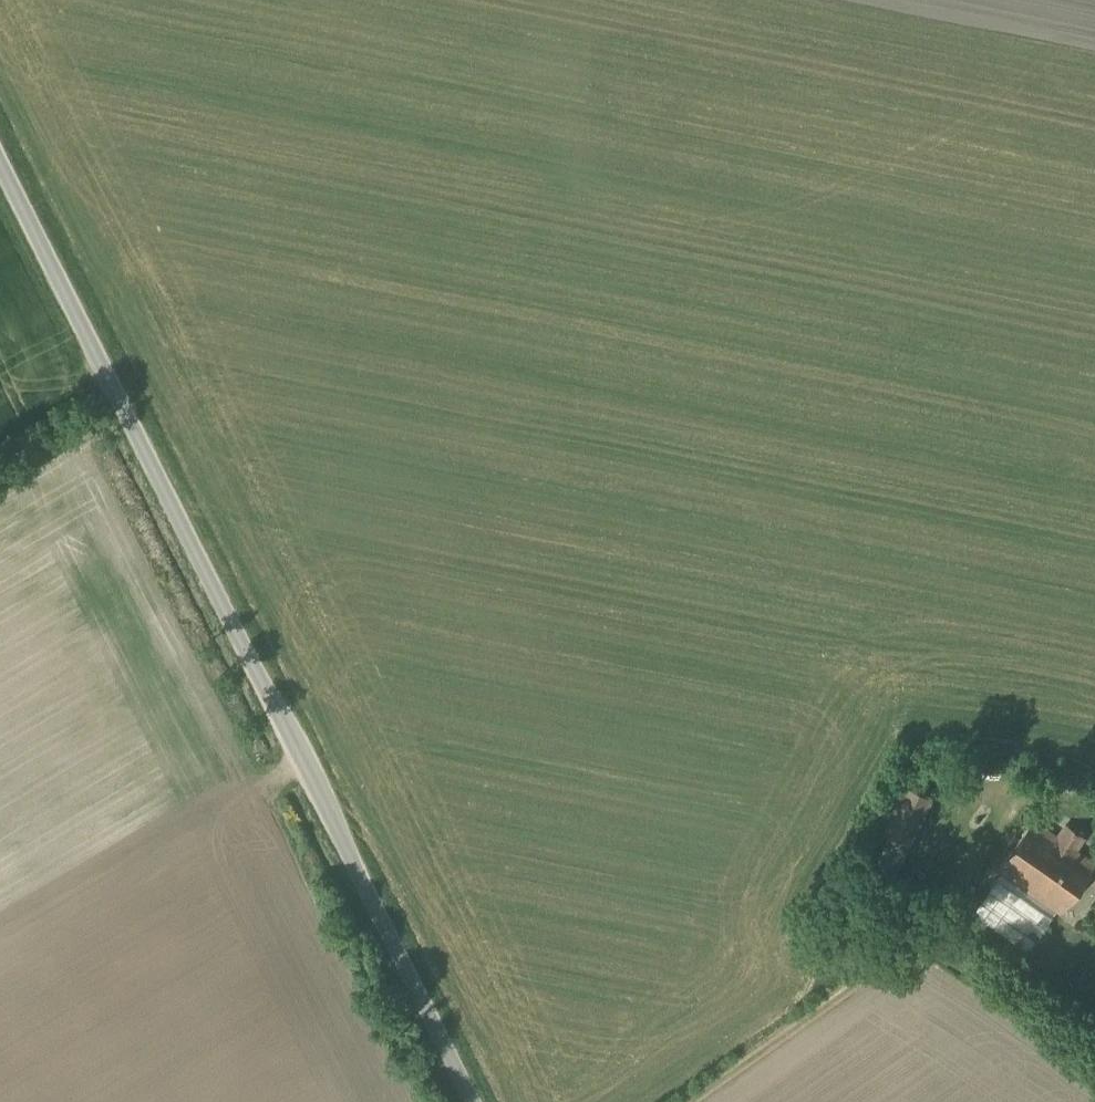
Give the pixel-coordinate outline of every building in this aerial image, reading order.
[(1061,911),(1091,863),(1028,824),(998,873),(1061,911)]
